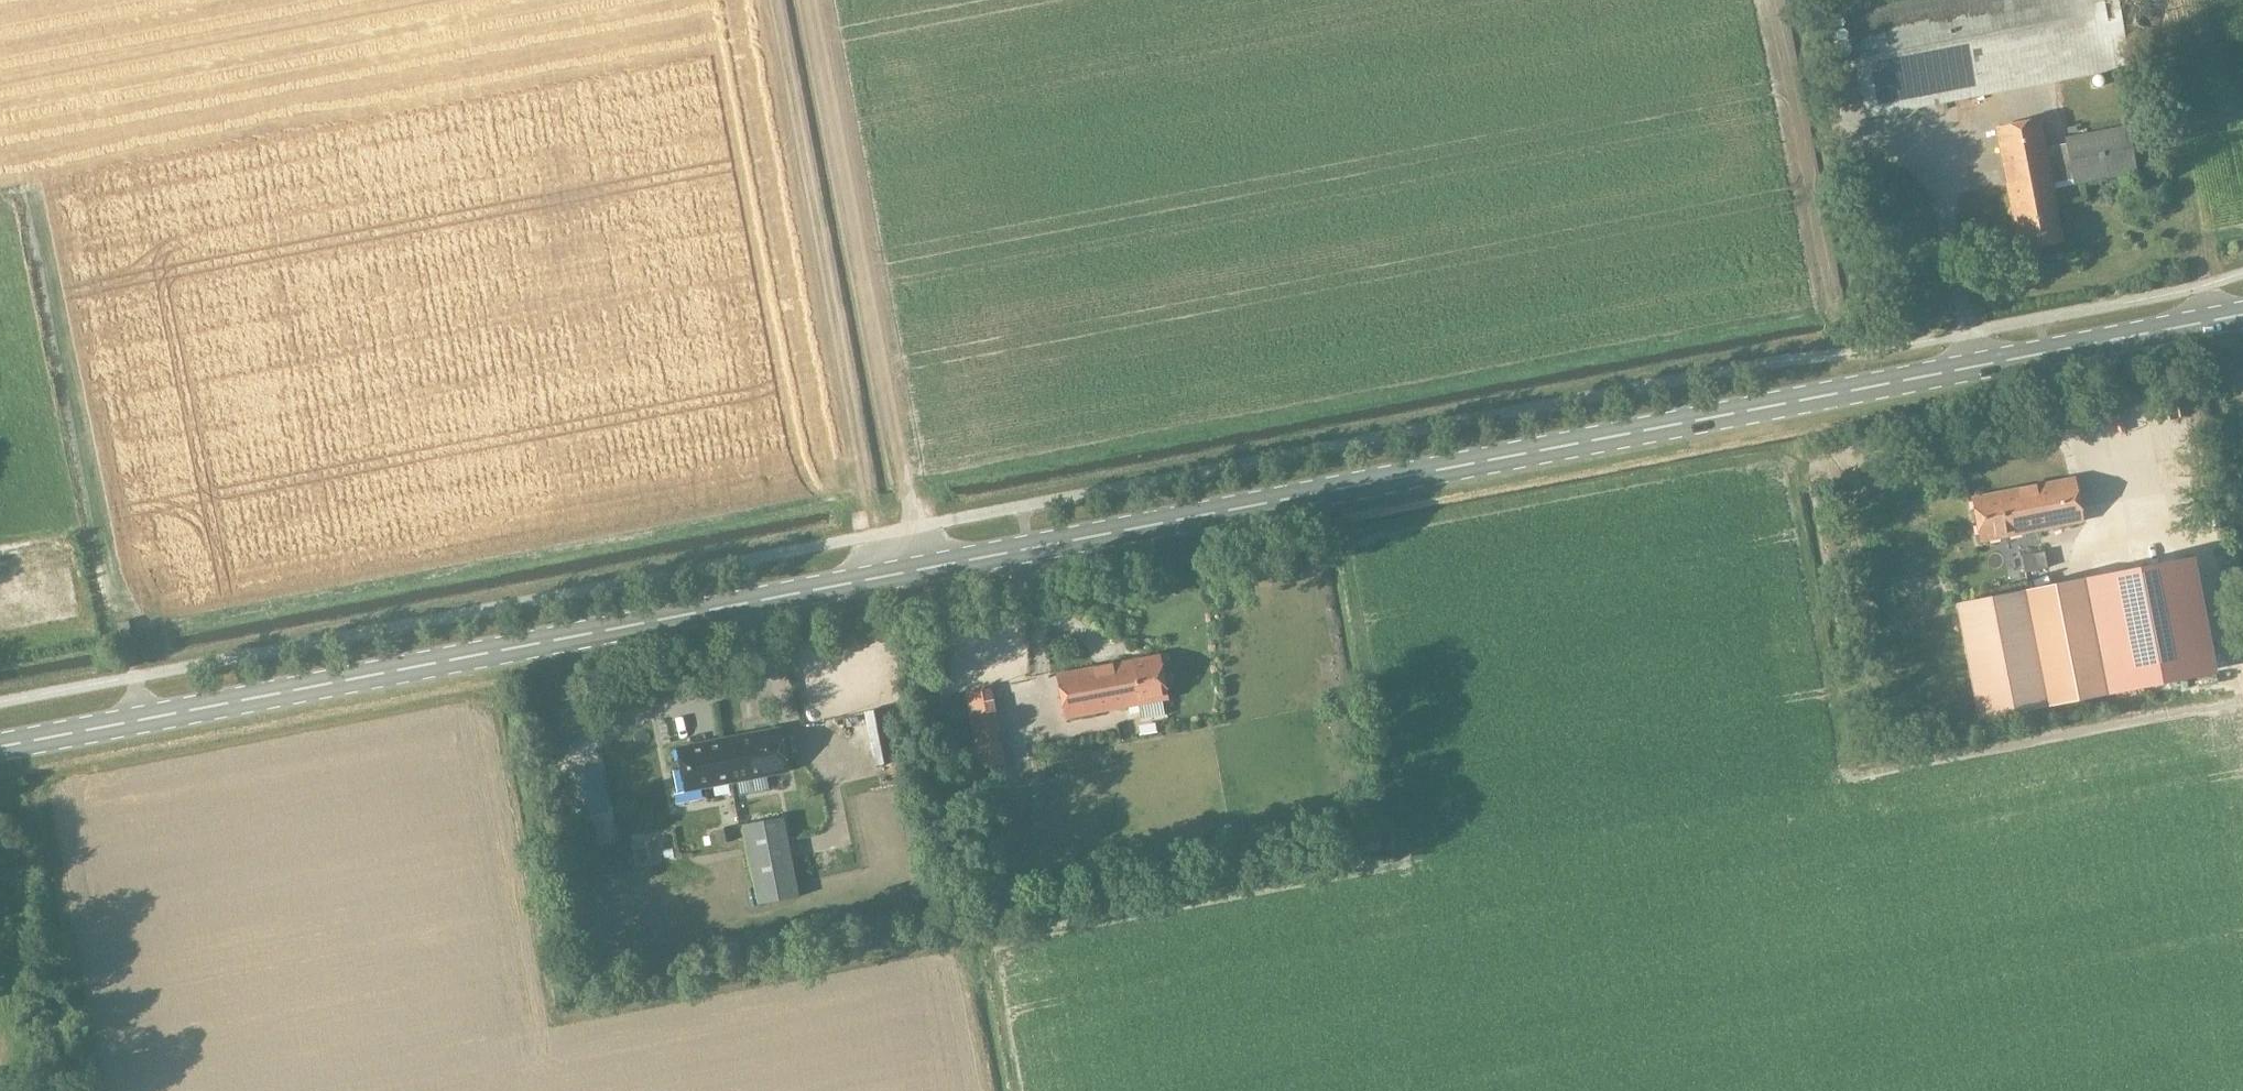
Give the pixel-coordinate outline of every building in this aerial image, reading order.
[(1868,116),(2125,68),(2113,0),(1853,0),(1846,1),(1868,116)] [(2074,183),(2135,172),(2126,127),(2065,138),(2066,143),(2044,148),(2039,120),(1995,128),(2018,249),(2061,240),(2051,183),(2073,179),(2074,183)] [(2071,479),(1969,499),(1977,542),(2080,522),(2071,479)] [(2019,556),(2026,593),(2049,589),(2042,552),(2019,556)] [(2214,670),(2193,560),(2081,583),(2102,693),(2214,670)] [(2023,595),(2044,704),(2102,693),(2081,583),(2050,589),(2049,589),(2026,593),(2026,594),(2023,595)] [(1956,608),(1977,717),(2044,704),(2023,595),(1956,608)] [(1056,637),(1056,618),(1043,617),(1042,636),(1056,637)] [(120,639),(131,636),(128,621),(117,623),(120,639)] [(868,664),(887,660),(881,636),(805,654),(818,708),(875,695),(868,664)] [(239,640),(221,644),(223,656),(242,652),(239,640)] [(1157,655),(1055,675),(1063,718),(1166,698),(1157,655)] [(1003,764),(989,688),(965,692),(975,746),(968,747),(972,770),(1003,764)] [(874,765),(898,761),(888,707),(865,712),(874,765)] [(685,790),(787,771),(779,728),(677,748),(685,790)] [(743,825),(759,905),(797,898),(783,817),(743,825)]
